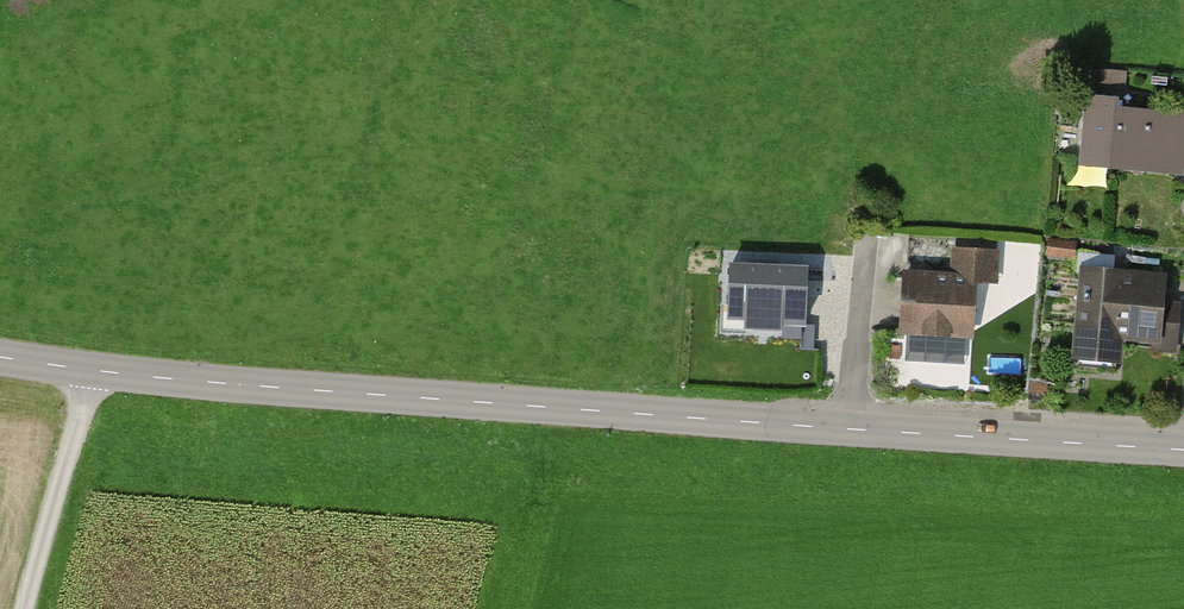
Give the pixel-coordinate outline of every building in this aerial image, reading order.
[(1092,69),(1074,67),(1072,81),(1090,83),(1092,69)] [(1101,70),(1100,82),(1124,84),(1125,72),(1101,70)] [(1111,167),(1116,108),(1117,99),(1087,96),(1081,165),(1111,167)] [(1111,167),(1182,173),(1183,155),(1183,114),(1116,108),(1111,167)] [(906,274),(902,330),(970,334),(974,280),(986,280),(988,252),(955,250),(953,277),(906,274)] [(808,267),(730,264),(728,314),(745,315),(745,329),(805,331),(808,267)] [(1086,273),(1077,368),(1113,371),(1117,334),(1154,337),(1153,350),(1172,351),(1176,309),(1158,307),(1160,280),(1086,273)]
